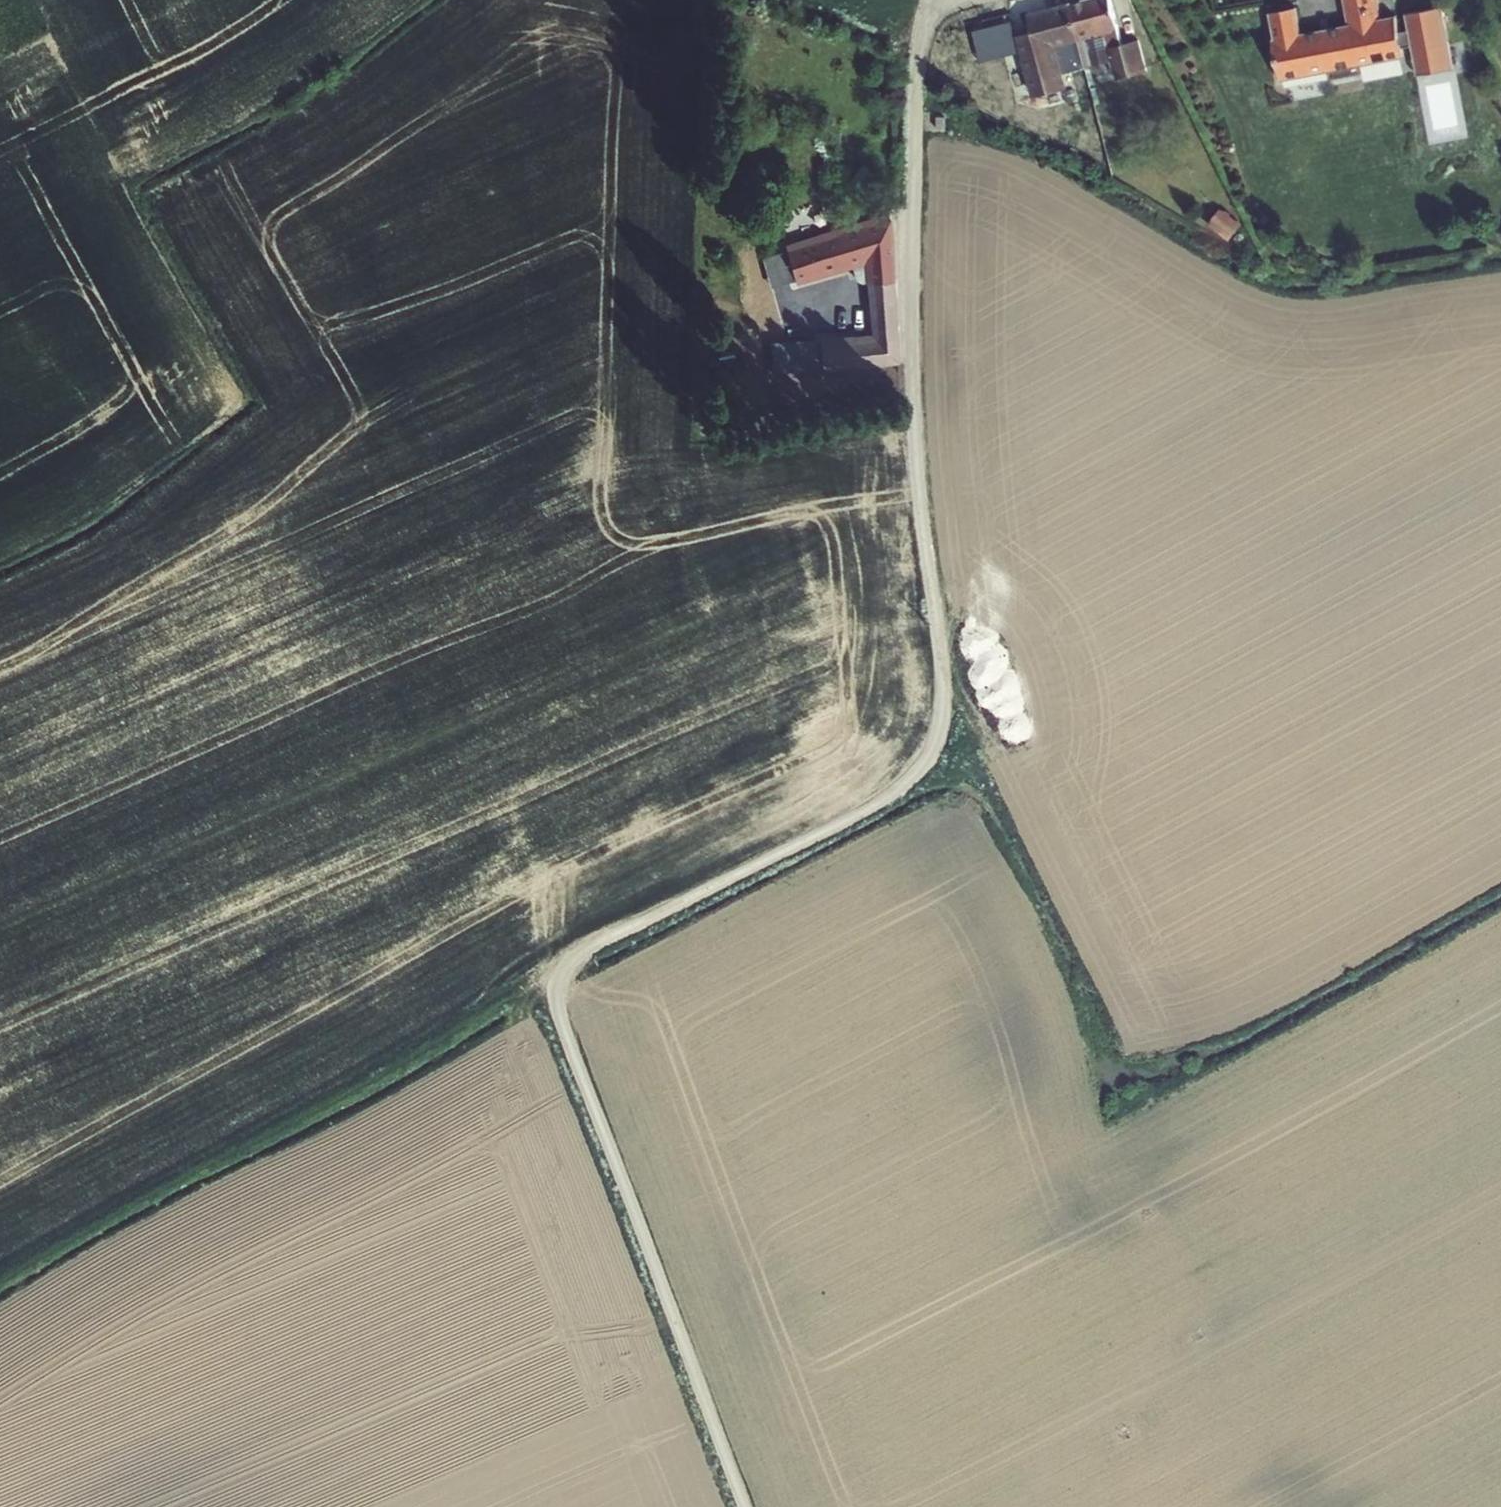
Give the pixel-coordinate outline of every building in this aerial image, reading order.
[(1028,10),(1033,31),(1018,34),(1033,96),(1072,87),(1068,70),(1115,59),(1119,77),(1151,69),(1143,36),(1122,41),(1113,0),(1071,0),(1028,10)] [(1347,24),(1303,30),(1300,5),(1272,9),(1283,92),(1322,87),(1320,70),(1405,59),(1399,12),(1387,14),(1385,0),(1344,0),(1347,24)] [(1409,9),(1416,72),(1454,67),(1447,5),(1409,9)] [(1015,32),(1018,31),(1015,17),(975,27),(983,60),(1019,51),(1015,32)] [(823,368),(902,363),(893,221),(788,228),(789,250),(768,252),(769,278),(866,272),(869,331),(821,334),(823,368)]
